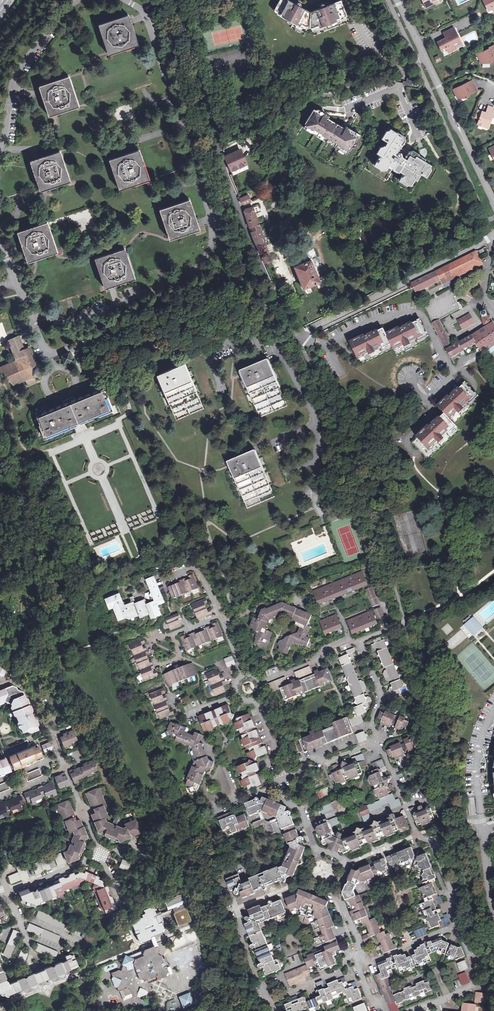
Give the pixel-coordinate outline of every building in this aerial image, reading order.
[(274,9),(284,15),(283,17),(287,20),(292,23),(290,27),(303,35),(307,28),(309,27),(311,28),(314,36),(349,23),(341,1),(326,6),(325,5),(324,4),(322,5),(321,5),(320,7),(321,8),(310,12),(301,7),(301,5),(301,4),(300,3),(299,2),(297,3),(296,4),(289,0),(280,0),(274,9)] [(423,8),(431,4),(429,1),(432,0),(418,0),(423,8)] [(489,11),(493,9),(493,12),(493,0),(483,0),(489,11)] [(136,44),(127,18),(101,26),(109,53),(136,44)] [(443,34),(446,39),(438,43),(442,51),(446,49),(449,52),(456,49),(454,45),(460,42),(453,29),(443,34)] [(489,48),(477,54),(480,62),(485,60),(487,63),(491,64),(493,62),(493,44),(488,47),(489,48)] [(77,105),(68,79),(42,87),(50,114),(77,105)] [(464,83),(465,83),(452,89),(456,98),(464,97),(469,93),(470,92),(475,89),(471,80),(464,83)] [(489,124),(493,111),(493,108),(488,106),(486,112),(478,110),(475,117),(479,119),(478,124),(484,126),(485,123),(489,124)] [(324,114),(314,108),(305,123),(306,123),(308,125),(308,126),(316,130),(315,132),(317,133),(318,132),(327,138),(326,139),(328,140),(329,139),(338,144),(337,146),(339,147),(340,146),(346,149),(348,149),(349,150),(350,150),(352,147),(357,146),(356,141),(358,137),(359,136),(348,129),(347,129),(346,128),(345,128),(344,129),(343,130),(341,128),(328,120),(326,119),(326,118),(326,117),(325,116),(324,115),(324,114)] [(342,127),(329,119),(328,120),(341,128),(342,127)] [(308,125),(306,123),(304,127),(314,133),(315,132),(316,130),(308,126),(308,125)] [(349,127),(348,129),(359,136),(358,137),(362,137),(362,136),(349,127)] [(377,163),(380,165),(381,169),(383,168),(384,169),(386,170),(388,167),(389,165),(393,167),(392,168),(393,169),(394,168),(398,170),(397,171),(399,172),(399,171),(401,169),(405,172),(402,178),(405,180),(406,183),(408,183),(409,184),(410,185),(415,179),(416,177),(418,178),(421,174),(422,172),(424,174),(426,170),(429,169),(429,167),(430,166),(431,165),(424,160),(416,155),(412,152),(412,150),(409,151),(407,154),(401,150),(399,152),(398,152),(397,153),(396,154),(395,153),(399,145),(400,146),(401,147),(405,140),(404,137),(402,137),(397,134),(398,133),(396,132),(390,128),(389,129),(388,131),(386,131),(387,135),(385,138),(388,140),(387,142),(385,145),(384,144),(383,145),(383,146),(380,147),(381,151),(379,154),(378,156),(379,156),(380,157),(377,163)] [(318,132),(317,133),(316,134),(325,140),(326,139),(327,138),(318,132)] [(329,139),(328,140),(327,141),(336,147),(337,146),(338,144),(329,139)] [(240,150),(224,156),(231,171),(247,164),(240,150)] [(416,155),(424,160),(425,159),(418,154),(419,153),(412,150),(412,152),(416,155)] [(147,179),(138,152),(111,161),(120,188),(147,179)] [(68,180),(59,153),(33,162),(41,188),(68,180)] [(380,157),(379,156),(374,165),(380,169),(380,170),(384,169),(383,168),(381,169),(380,165),(377,163),(380,157)] [(422,172),(421,174),(426,177),(430,171),(431,170),(430,166),(429,167),(429,169),(426,170),(424,174),(422,172)] [(401,169),(399,171),(403,173),(398,180),(404,184),(405,185),(409,184),(408,183),(406,183),(405,180),(402,178),(405,172),(401,169)] [(300,186),(305,184),(298,173),(294,176),(300,186)] [(248,195),(240,198),(242,204),(244,205),(251,202),(248,195)] [(197,229),(189,202),(162,211),(171,237),(197,229)] [(257,247),(264,244),(266,243),(253,207),(245,209),(244,211),(252,236),(257,247)] [(55,251),(47,224),(20,233),(29,259),(55,251)] [(264,244),(257,247),(264,263),(268,261),(266,255),(269,254),(264,244)] [(307,250),(296,255),(298,259),(301,257),(303,263),(298,265),(297,263),(293,264),(303,289),(320,282),(307,250)] [(132,277),(124,251),(98,259),(106,286),(132,277)] [(431,273),(436,283),(440,280),(436,271),(431,273)] [(411,283),(413,287),(416,293),(426,287),(436,283),(431,273),(411,283)] [(445,346),(451,358),(476,343),(484,354),(493,346),(493,324),(486,313),(483,312),(482,315),(485,328),(453,346),(451,343),(445,346)] [(463,330),(475,324),(469,314),(458,320),(458,321),(463,330)] [(407,327),(406,325),(389,334),(390,335),(387,337),(392,348),(396,356),(428,341),(417,320),(411,323),(412,325),(407,327)] [(432,323),(441,341),(448,337),(438,320),(432,323)] [(392,348),(387,337),(386,335),(382,327),(376,330),(377,332),(372,335),(371,333),(351,343),(361,364),(392,348)] [(25,357),(23,351),(17,336),(7,340),(15,361),(25,357)] [(445,346),(451,343),(448,337),(441,341),(445,346)] [(9,364),(18,379),(19,381),(22,381),(25,380),(33,377),(33,375),(38,373),(29,349),(23,351),(25,357),(15,361),(9,364)] [(72,360),(69,352),(61,355),(64,363),(72,360)] [(283,400),(267,362),(242,372),(258,410),(283,400)] [(9,364),(0,367),(0,373),(10,383),(18,379),(9,364)] [(199,403),(183,364),(158,374),(174,413),(199,403)] [(35,381),(33,377),(25,380),(27,385),(35,381)] [(463,383),(457,388),(458,389),(455,393),(453,392),(437,407),(443,413),(453,424),(479,400),(473,394),(463,383)] [(109,409),(102,390),(38,416),(46,435),(109,409)] [(453,424),(443,413),(438,418),(439,419),(435,423),(434,422),(412,443),(422,454),(428,460),(459,430),(453,424)] [(270,491),(254,452),(229,463),(245,501),(270,491)] [(321,523),(319,518),(311,522),(315,533),(321,530),(320,527),(318,528),(317,525),(321,523)] [(369,581),(376,578),(374,571),(366,574),(369,581)] [(319,592),(314,594),(318,605),(322,603),(328,601),(332,599),(338,597),(341,595),(347,593),(352,591),(361,587),(367,585),(362,572),(357,574),(358,576),(353,578),(352,576),(347,578),(348,580),(343,582),(342,580),(337,582),(338,584),(333,586),(333,584),(327,586),(328,588),(324,590),(323,588),(318,590),(319,592)] [(165,603),(154,575),(144,579),(153,601),(146,604),(144,600),(135,604),(134,601),(125,605),(120,593),(104,600),(109,612),(113,610),(118,623),(120,622),(123,623),(126,620),(129,621),(139,617),(140,620),(148,616),(150,621),(162,617),(158,606),(165,603)] [(173,599),(199,588),(193,575),(189,576),(191,580),(188,581),(187,578),(179,582),(180,583),(177,584),(168,588),(173,599)] [(372,608),(379,605),(372,587),(365,590),(372,608)] [(198,619),(212,613),(211,610),(208,611),(205,604),(208,603),(206,598),(192,605),(198,619)] [(253,629),(254,631),(257,632),(259,632),(260,629),(262,630),(263,629),(264,629),(268,619),(282,614),(292,618),(291,620),(300,623),(299,625),(300,626),(301,628),(297,638),(293,637),(289,638),(287,637),(285,638),(284,640),(279,642),(278,645),(280,648),(278,651),(281,652),(282,651),(284,651),(287,652),(290,644),(293,643),(301,647),(302,646),(303,646),(306,645),(308,641),(303,639),(307,628),(306,627),(310,617),(281,604),(260,612),(257,620),(253,619),(252,622),(253,623),(252,625),(251,625),(250,628),(253,629)] [(378,621),(384,619),(380,608),(374,611),(378,621)] [(352,623),(348,624),(353,634),(357,633),(361,631),(365,629),(369,627),(373,626),(377,624),(376,623),(372,612),(367,614),(368,616),(365,617),(364,615),(359,617),(360,619),(357,620),(356,618),(351,620),(352,623)] [(166,619),(171,630),(181,626),(180,623),(178,619),(180,619),(178,614),(166,619)] [(324,623),(321,624),(325,635),(329,633),(334,631),(338,630),(342,628),(341,626),(337,615),(332,617),(333,619),(329,620),(328,619),(323,621),(324,623)] [(479,626),(470,615),(464,620),(466,623),(465,624),(472,632),(479,626)] [(187,651),(223,636),(217,623),(213,624),(214,628),(211,629),(210,626),(203,629),(204,632),(197,635),(196,632),(188,635),(190,638),(186,639),(185,635),(181,637),(187,651)] [(268,632),(267,635),(261,632),(260,636),(258,635),(256,638),(257,639),(256,642),(259,643),(258,646),(263,648),(263,647),(267,649),(270,641),(269,640),(272,633),(269,632),(268,632)] [(396,695),(401,693),(399,689),(403,688),(399,678),(396,677),(398,674),(396,669),(393,668),(394,665),(393,662),(390,661),(391,658),(389,654),(387,653),(388,650),(387,646),(384,645),(385,642),(384,640),(382,641),(380,637),(374,640),(375,644),(371,645),(372,648),(376,649),(378,649),(379,652),(378,652),(379,655),(378,656),(380,656),(382,663),(382,664),(383,665),(384,668),(385,668),(386,670),(385,671),(383,674),(386,680),(389,681),(391,681),(392,684),(391,684),(392,687),(390,687),(389,691),(390,693),(388,694),(386,695),(389,702),(397,699),(396,696),(396,695)] [(156,671),(153,672),(151,670),(155,668),(153,664),(152,660),(148,662),(145,655),(149,653),(146,646),(143,648),(141,645),(145,643),(143,639),(130,645),(144,681),(158,675),(156,671)] [(358,702),(357,705),(358,706),(354,708),(355,710),(357,711),(356,714),(357,716),(349,719),(352,726),(362,722),(360,716),(360,715),(366,713),(365,711),(368,706),(367,703),(372,701),(370,698),(368,697),(365,698),(363,692),(365,691),(366,687),(364,682),(360,681),(359,681),(357,675),(357,674),(356,674),(354,668),(354,666),(352,666),(350,659),(353,658),(354,656),(353,653),(355,652),(354,648),(341,653),(342,657),(339,658),(343,669),(345,670),(344,672),(346,677),(349,678),(348,681),(349,684),(352,685),(351,688),(352,692),(355,693),(354,697),(356,701),(358,702)] [(224,659),(228,668),(236,665),(232,656),(224,659)] [(168,687),(197,675),(192,663),(188,665),(185,666),(171,672),(167,673),(163,675),(168,687)] [(297,679),(312,673),(309,666),(294,672),(297,679)] [(327,681),(331,679),(326,669),(319,672),(318,671),(318,670),(313,672),(314,674),(296,682),(295,679),(290,681),(291,683),(288,685),(287,682),(285,677),(268,684),(271,691),(279,688),(280,688),(284,698),(287,697),(288,699),(293,697),(292,695),(299,693),(300,695),(305,693),(304,690),(311,688),(312,690),(316,688),(315,686),(323,683),(323,685),(328,683),(327,681)] [(225,689),(223,683),(226,682),(223,675),(219,676),(217,670),(206,674),(213,694),(225,689)] [(246,692),(252,689),(250,684),(249,682),(243,685),(243,686),(246,692)] [(3,702),(4,701),(7,702),(10,704),(12,708),(14,708),(17,713),(15,715),(18,722),(16,724),(18,728),(21,729),(22,733),(26,731),(28,732),(30,732),(31,733),(38,730),(23,695),(21,695),(20,691),(14,688),(10,686),(5,688),(0,690),(0,701),(3,702)] [(170,710),(169,707),(167,704),(169,703),(166,696),(163,697),(162,694),(165,693),(163,689),(150,694),(160,720),(174,714),(173,710),(173,709),(170,710)] [(204,730),(210,727),(210,728),(227,721),(227,720),(230,719),(232,720),(234,715),(232,713),(229,705),(225,706),(224,705),(214,709),(215,711),(212,712),(211,710),(201,714),(201,716),(198,717),(204,730)] [(377,718),(382,720),(381,723),(382,725),(388,727),(391,727),(392,724),(396,726),(396,727),(395,728),(400,730),(401,729),(402,727),(406,728),(409,722),(405,720),(405,718),(400,716),(399,719),(395,718),(396,716),(386,712),(385,714),(380,712),(377,718)] [(250,717),(249,714),(240,717),(238,716),(236,722),(238,723),(237,724),(244,741),(245,740),(252,756),(251,758),(256,760),(257,757),(267,753),(265,750),(267,750),(266,746),(264,746),(260,748),(259,745),(263,743),(257,730),(255,731),(254,728),(256,727),(252,716),(250,717)] [(348,732),(352,731),(347,718),(333,723),(334,726),(315,734),(314,731),(310,733),(311,736),(300,741),(301,744),(297,745),(300,752),(304,751),(307,749),(308,752),(313,749),(312,748),(315,746),(319,745),(320,747),(325,745),(324,743),(327,741),(331,740),(332,742),(336,740),(335,738),(339,736),(344,734),(345,736),(349,735),(348,732)] [(194,736),(193,736),(193,735),(188,732),(188,730),(188,729),(187,728),(186,729),(171,722),(168,730),(168,731),(167,732),(168,736),(170,735),(171,737),(176,740),(176,741),(182,743),(182,744),(186,746),(186,745),(189,746),(195,763),(186,785),(187,785),(187,786),(191,788),(190,789),(192,792),(198,789),(207,768),(211,770),(214,762),(210,761),(208,761),(202,743),(200,743),(201,740),(203,735),(196,732),(194,736)] [(67,745),(68,746),(71,744),(70,742),(77,739),(73,730),(63,734),(63,736),(60,738),(63,747),(67,745)] [(359,743),(367,739),(366,737),(368,736),(367,733),(365,734),(364,732),(356,735),(359,743)] [(2,751),(4,750),(6,749),(27,741),(24,734),(0,744),(0,752),(2,751)] [(27,741),(28,744),(30,748),(26,750),(15,754),(9,756),(15,770),(21,768),(22,767),(21,765),(25,763),(26,766),(43,759),(34,738),(27,741)] [(389,757),(393,755),(394,758),(395,758),(396,758),(404,755),(404,753),(404,752),(408,750),(408,751),(409,752),(413,751),(413,749),(414,749),(412,746),(417,745),(414,738),(409,740),(408,738),(403,740),(405,744),(401,745),(400,743),(390,747),(391,749),(387,751),(389,757)] [(42,745),(45,754),(53,750),(50,742),(49,742),(44,744),(42,745)] [(332,766),(335,773),(332,774),(329,776),(331,781),(335,779),(336,783),(362,773),(360,767),(361,766),(366,764),(362,754),(356,757),(355,756),(351,758),(354,764),(348,766),(347,767),(346,765),(347,763),(346,759),(342,760),(343,760),(343,762),(342,766),(344,766),(344,768),(338,770),(338,769),(339,765),(337,764),(333,765),(332,766)] [(4,775),(11,772),(5,758),(0,760),(0,774),(3,773),(4,775)] [(78,781),(77,779),(87,775),(87,777),(91,775),(90,773),(97,770),(93,760),(83,764),(83,765),(83,766),(73,770),(72,769),(69,770),(74,783),(78,781)] [(374,770),(368,773),(379,799),(380,800),(366,806),(368,813),(382,808),(381,806),(388,804),(390,810),(400,806),(397,799),(395,800),(392,794),(389,795),(388,793),(394,790),(392,785),(388,783),(389,778),(389,779),(390,778),(389,776),(388,776),(385,778),(385,779),(383,780),(380,773),(386,770),(382,760),(371,764),(374,769),(374,770)] [(256,764),(255,763),(250,761),(249,763),(241,766),(242,769),(241,770),(243,776),(242,777),(244,783),(246,783),(248,789),(263,783),(259,773),(257,774),(256,771),(261,769),(258,763),(256,764)] [(42,776),(39,769),(25,774),(27,781),(42,776)] [(59,786),(65,784),(66,786),(69,785),(64,773),(61,774),(61,775),(55,778),(56,780),(59,786)] [(10,789),(9,786),(7,782),(0,784),(0,793),(10,789)] [(31,800),(32,804),(36,802),(35,800),(42,797),(42,796),(45,795),(45,796),(52,794),(53,796),(57,794),(52,783),(42,787),(41,786),(38,787),(38,788),(28,793),(27,791),(24,793),(27,802),(31,800)] [(327,788),(317,791),(319,798),(329,796),(327,788)] [(117,839),(118,842),(130,837),(129,835),(129,834),(132,833),(133,836),(136,835),(136,834),(141,832),(140,830),(143,829),(140,821),(137,823),(136,819),(124,824),(125,826),(125,827),(122,828),(116,826),(116,825),(118,820),(118,817),(117,817),(114,818),(112,823),(112,824),(105,821),(104,818),(106,817),(105,813),(105,811),(105,809),(106,809),(107,808),(103,799),(101,799),(97,789),(86,793),(91,805),(92,806),(94,813),(90,814),(91,817),(93,818),(95,821),(93,822),(98,833),(101,832),(103,833),(105,836),(106,837),(107,835),(111,837),(110,838),(111,839),(114,838),(117,839)] [(423,800),(430,797),(427,790),(420,793),(423,800)] [(3,813),(4,815),(8,814),(6,811),(10,809),(10,810),(17,808),(18,810),(22,808),(20,805),(24,803),(20,795),(16,796),(17,797),(7,801),(6,800),(3,802),(3,803),(0,804),(0,815),(3,813)] [(287,875),(288,877),(294,874),(299,864),(300,865),(302,864),(303,863),(302,861),(300,861),(305,849),(301,841),(303,841),(304,839),(304,838),(301,837),(300,838),(291,816),(289,817),(288,815),(290,814),(291,813),(291,812),(289,811),(286,812),(285,811),(287,807),(263,798),(262,801),(260,801),(259,799),(257,798),(256,798),(255,800),(256,802),(254,802),(254,800),(245,804),(247,808),(250,816),(262,811),(277,818),(282,830),(284,829),(291,846),(282,868),(281,865),(269,871),(274,883),(279,881),(278,879),(281,878),(283,881),(285,882),(286,881),(286,880),(284,876),(287,875)] [(85,839),(87,838),(87,837),(82,826),(81,827),(80,823),(80,821),(80,819),(79,819),(76,820),(73,822),(72,818),(68,820),(67,816),(73,814),(73,813),(68,801),(56,805),(60,815),(59,817),(63,826),(64,825),(65,825),(66,828),(68,829),(69,832),(72,831),(73,835),(71,841),(70,841),(64,838),(63,839),(62,840),(64,842),(68,844),(69,845),(66,851),(63,853),(67,863),(77,859),(78,857),(78,856),(78,855),(78,853),(80,852),(81,852),(81,850),(80,849),(81,846),(83,846),(84,843),(83,841),(85,839)] [(319,811),(321,815),(336,809),(339,815),(346,813),(343,805),(334,802),(318,809),(319,811)] [(412,816),(413,815),(417,826),(435,818),(432,812),(435,811),(432,803),(428,805),(430,808),(423,811),(422,808),(420,804),(418,805),(419,807),(419,809),(421,812),(417,814),(414,807),(409,809),(412,816)] [(362,816),(368,813),(365,806),(359,809),(362,816)] [(317,827),(319,832),(321,837),(322,840),(321,841),(323,845),(327,843),(330,845),(328,849),(339,853),(340,849),(342,850),(341,850),(343,853),(343,854),(347,852),(347,851),(403,828),(404,831),(408,830),(410,829),(409,828),(405,817),(406,817),(403,811),(399,814),(401,817),(396,819),(394,817),(393,815),(389,816),(391,821),(381,825),(381,824),(382,823),(378,822),(378,823),(375,822),(374,822),(372,825),(374,826),(373,827),(373,828),(362,833),(362,832),(362,830),(358,829),(356,830),(355,832),(357,833),(356,836),(343,841),(339,839),(341,836),(340,834),(337,833),(335,838),(334,837),(332,836),(328,828),(332,826),(339,823),(336,817),(326,820),(325,819),(315,823),(315,824),(316,825),(317,827)] [(245,814),(239,817),(240,818),(236,820),(235,818),(236,817),(235,816),(234,815),(232,816),(230,813),(218,817),(224,831),(225,830),(228,831),(229,835),(238,831),(237,829),(243,827),(244,829),(250,826),(245,814)] [(361,817),(364,823),(371,820),(368,814),(361,817)] [(270,821),(266,822),(264,819),(253,823),(254,825),(256,829),(264,825),(265,825),(269,834),(275,832),(270,821)] [(387,858),(392,870),(392,871),(395,869),(396,868),(398,867),(401,867),(405,865),(406,864),(409,862),(410,864),(411,864),(412,863),(415,856),(411,847),(410,848),(388,857),(388,858),(387,858)] [(58,867),(65,863),(61,853),(56,855),(54,856),(58,867)] [(418,857),(415,864),(415,866),(416,866),(417,866),(419,869),(418,871),(420,876),(421,876),(423,880),(422,881),(423,884),(425,883),(434,880),(435,879),(436,878),(436,877),(434,873),(426,853),(418,857)] [(51,869),(47,859),(45,859),(31,865),(36,875),(50,870),(51,869)] [(119,867),(127,871),(130,863),(122,859),(119,867)] [(374,864),(379,875),(379,876),(381,875),(382,873),(385,872),(387,873),(390,872),(389,871),(384,860),(383,860),(383,859),(373,863),(374,864)] [(20,865),(26,879),(29,878),(24,864),(20,865)] [(382,945),(383,949),(381,950),(383,954),(397,948),(395,944),(392,945),(390,941),(392,940),(389,933),(386,934),(384,931),(381,933),(379,929),(378,930),(374,922),(376,922),(374,918),(369,920),(368,916),(370,915),(366,905),(364,906),(362,902),(366,901),(369,899),(366,892),(360,895),(359,895),(356,896),(354,892),(353,891),(356,884),(363,881),(365,885),(365,884),(368,891),(375,888),(375,887),(372,879),(371,878),(379,875),(374,864),(370,865),(369,865),(359,869),(359,870),(357,871),(353,870),(352,869),(341,895),(343,896),(355,925),(359,924),(363,922),(364,924),(365,926),(367,925),(370,933),(371,935),(369,936),(368,934),(364,936),(362,936),(365,943),(371,940),(370,937),(376,935),(379,942),(381,942),(382,945)] [(21,881),(26,879),(20,865),(16,867),(18,872),(8,876),(10,884),(21,880),(21,881)] [(21,900),(20,901),(25,903),(26,902),(28,901),(30,904),(29,905),(34,907),(35,905),(39,903),(38,902),(43,900),(45,901),(50,899),(51,897),(55,895),(56,897),(59,896),(59,894),(64,892),(63,890),(67,889),(69,889),(74,887),(74,886),(78,884),(79,885),(83,884),(84,879),(94,884),(92,888),(94,891),(95,891),(96,895),(96,897),(98,902),(99,902),(102,910),(104,910),(105,914),(117,909),(115,905),(114,905),(111,897),(112,897),(109,890),(108,890),(106,886),(104,887),(102,884),(103,881),(97,878),(97,877),(86,872),(86,874),(79,871),(78,873),(75,875),(74,872),(71,873),(72,875),(70,876),(69,873),(62,876),(63,879),(61,879),(61,878),(59,879),(59,880),(57,881),(57,883),(56,883),(54,881),(50,882),(52,885),(41,889),(41,887),(36,889),(35,891),(33,891),(32,891),(29,892),(28,888),(25,889),(18,892),(21,900)] [(274,883),(269,871),(264,873),(260,871),(259,875),(242,882),(240,879),(238,874),(226,879),(231,891),(235,889),(236,891),(235,893),(236,895),(238,894),(239,892),(240,891),(242,896),(243,898),(254,894),(256,893),(255,891),(261,888),(261,887),(263,888),(263,889),(265,890),(266,890),(267,888),(266,886),(274,883)] [(433,884),(432,885),(431,884),(426,886),(419,889),(420,891),(422,892),(423,895),(423,897),(425,903),(419,905),(421,908),(422,908),(423,911),(422,913),(425,918),(426,919),(427,922),(427,924),(429,929),(439,925),(441,928),(447,926),(448,926),(447,922),(450,921),(447,914),(443,916),(445,919),(441,920),(438,913),(434,915),(433,912),(437,910),(433,900),(436,898),(439,905),(443,903),(440,896),(439,897),(433,884)] [(329,923),(331,927),(334,926),(335,926),(326,905),(328,901),(299,889),(297,894),(286,899),(292,915),(297,917),(298,920),(307,924),(311,922),(314,930),(326,925),(326,924),(327,923),(328,923),(329,923)] [(175,909),(175,911),(176,912),(172,913),(178,926),(191,921),(186,908),(184,908),(183,904),(187,902),(183,893),(164,901),(168,910),(174,907),(175,909)] [(250,937),(262,932),(261,928),(259,924),(259,923),(276,916),(279,915),(280,919),(287,916),(281,900),(273,904),(272,902),(270,901),(269,902),(269,903),(269,905),(262,908),(261,905),(260,906),(248,910),(250,913),(251,917),(250,918),(248,917),(246,918),(246,919),(246,921),(248,921),(249,923),(245,925),(247,929),(248,933),(250,937)] [(124,966),(121,971),(119,970),(111,973),(113,977),(111,979),(114,987),(117,988),(119,991),(122,990),(125,997),(132,994),(133,997),(133,998),(137,996),(139,998),(147,994),(148,992),(152,990),(149,983),(147,980),(156,976),(157,980),(167,976),(168,972),(162,956),(157,954),(159,949),(158,946),(156,942),(153,936),(162,932),(164,928),(160,918),(159,915),(161,914),(160,911),(157,912),(156,908),(152,906),(143,910),(144,913),(141,915),(142,917),(133,921),(132,924),(138,941),(143,942),(151,939),(153,943),(154,946),(144,950),(142,954),(143,957),(141,958),(140,957),(134,959),(127,956),(126,959),(124,958),(121,965),(124,966)] [(159,915),(160,918),(175,911),(175,909),(159,915)] [(35,918),(63,930),(66,922),(38,910),(35,918)] [(26,931),(54,942),(57,944),(60,936),(57,935),(29,923),(26,931)] [(326,925),(314,930),(317,937),(317,938),(314,939),(317,947),(326,943),(327,946),(325,947),(326,951),(320,954),(319,951),(307,956),(308,959),(305,960),(307,965),(308,968),(316,965),(319,971),(326,968),(325,966),(328,965),(329,967),(337,964),(333,956),(337,955),(335,951),(337,950),(336,947),(339,946),(331,927),(329,923),(328,923),(327,923),(326,924),(326,925)] [(425,927),(415,932),(417,937),(417,938),(428,934),(427,932),(425,927)] [(3,954),(10,957),(20,933),(13,930),(3,954)] [(262,932),(250,937),(252,941),(253,941),(255,941),(254,943),(253,943),(253,945),(251,945),(251,947),(251,948),(252,949),(257,947),(259,950),(256,951),(260,961),(263,960),(264,963),(259,965),(259,966),(259,968),(260,968),(261,968),(262,967),(266,975),(275,972),(276,972),(277,972),(277,971),(282,969),(279,964),(276,966),(262,932)] [(415,957),(413,957),(417,966),(417,967),(420,966),(420,964),(424,963),(425,963),(431,961),(429,954),(438,950),(442,952),(442,953),(444,954),(445,954),(448,945),(447,944),(448,943),(442,941),(441,938),(432,942),(431,941),(428,943),(430,949),(427,950),(424,944),(421,945),(422,948),(419,950),(415,951),(417,954),(414,955),(415,957)] [(34,951),(55,959),(58,952),(37,943),(34,951)] [(274,952),(282,950),(279,943),(272,946),(274,952)] [(451,946),(447,955),(450,956),(452,956),(455,957),(456,960),(465,956),(461,947),(458,948),(453,945),(452,946),(451,946)] [(374,946),(367,949),(371,958),(378,956),(374,946)] [(16,964),(23,967),(28,952),(21,949),(16,964)] [(8,995),(20,990),(26,992),(35,988),(37,983),(42,982),(48,979),(53,981),(63,977),(64,972),(74,968),(75,967),(78,966),(72,953),(69,954),(70,957),(68,958),(67,956),(65,957),(66,959),(66,961),(62,963),(61,962),(54,965),(53,966),(52,967),(50,966),(44,969),(43,970),(34,974),(33,973),(26,976),(26,977),(24,978),(23,977),(16,980),(16,981),(8,984),(7,982),(6,981),(5,978),(6,978),(3,971),(2,971),(0,966),(0,992),(8,995)] [(393,964),(391,958),(387,959),(387,960),(378,964),(380,970),(381,973),(375,976),(377,982),(378,981),(382,990),(380,991),(382,995),(389,992),(387,987),(390,986),(389,982),(387,978),(390,976),(391,976),(393,975),(391,970),(398,967),(400,973),(407,971),(407,969),(411,968),(413,969),(415,968),(415,967),(411,958),(410,958),(409,957),(403,959),(402,956),(399,958),(397,955),(394,956),(396,962),(393,964)] [(460,971),(468,968),(465,960),(457,964),(460,971)] [(307,976),(308,973),(308,972),(306,972),(303,966),(284,974),(289,987),(306,980),(304,977),(307,976)] [(469,983),(465,972),(458,975),(460,979),(462,985),(469,983)] [(285,1006),(287,1010),(300,1010),(308,1008),(310,1010),(313,1010),(320,1008),(319,1006),(319,1005),(324,1003),(334,999),(333,996),(342,992),(346,994),(350,1003),(361,999),(360,995),(359,996),(358,994),(360,994),(358,989),(355,982),(351,984),(352,987),(346,990),(343,983),(347,982),(345,977),(333,982),(334,984),(332,985),(332,984),(329,985),(329,987),(319,991),(318,992),(319,995),(320,997),(311,1001),(307,1003),(306,1000),(309,998),(307,992),(303,994),(305,998),(298,1001),(297,997),(289,999),(291,1002),(291,1003),(285,1006)] [(417,986),(411,988),(410,987),(404,989),(405,991),(403,991),(404,992),(400,993),(400,992),(395,995),(395,996),(393,997),(392,994),(385,997),(388,1004),(391,1010),(398,1010),(399,1010),(398,1007),(397,1004),(404,1002),(403,1001),(407,999),(407,1000),(410,999),(410,998),(414,996),(415,997),(420,995),(421,994),(427,991),(428,992),(432,990),(428,979),(417,984),(417,986)] [(122,990),(119,991),(123,1001),(133,997),(132,994),(125,997),(122,990)] [(182,1009),(194,1004),(189,993),(178,997),(182,1009)] [(487,994),(476,993),(475,1003),(477,1003),(486,1004),(487,994)] [(175,1001),(167,1001),(167,1010),(175,1010),(175,1001)]
